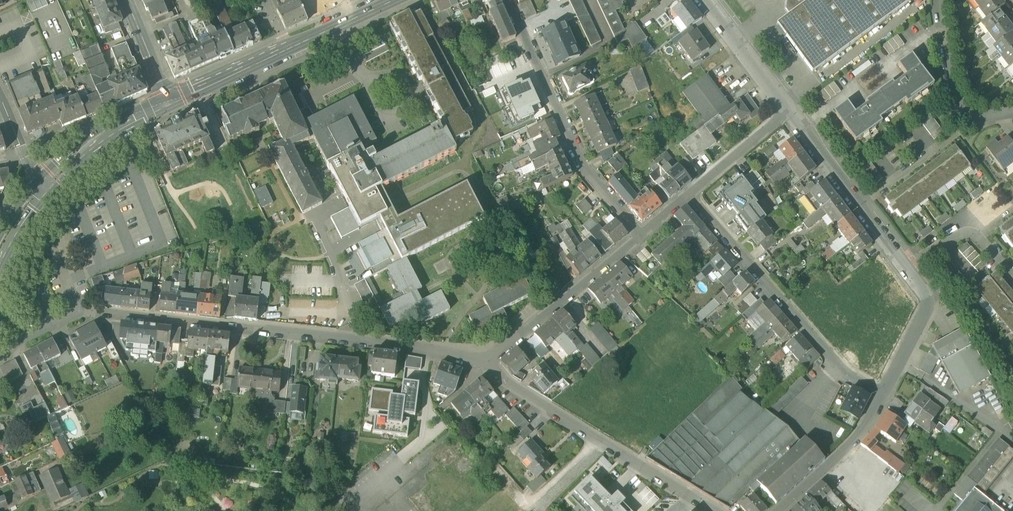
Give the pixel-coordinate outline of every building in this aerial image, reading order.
[(33,0),(30,0),(27,2),(32,13),(37,10),(33,0)] [(37,10),(43,8),(39,0),(33,0),(37,10)] [(96,10),(115,3),(114,0),(92,0),(96,10)] [(153,21),(155,20),(165,16),(169,14),(162,0),(161,0),(160,0),(145,7),(147,11),(148,11),(153,21)] [(277,11),(284,8),(280,0),(272,0),(277,11)] [(284,8),(293,4),(291,0),(280,0),(284,8)] [(307,21),(354,0),(298,0),(298,1),(307,21)] [(431,12),(437,9),(433,0),(427,0),(425,1),(431,12)] [(437,9),(440,15),(451,10),(458,7),(455,0),(433,0),(437,9)] [(491,12),(502,7),(499,0),(490,0),(487,2),(488,4),(491,12)] [(574,10),(584,5),(582,0),(569,0),(574,10)] [(609,0),(597,0),(618,44),(628,39),(624,31),(615,11),(609,0)] [(615,11),(624,7),(622,3),(626,0),(609,0),(615,11)] [(669,12),(671,20),(671,21),(681,34),(687,29),(672,11),(686,0),(676,0),(674,2),(672,4),(670,7),(669,10),(669,12)] [(687,29),(691,26),(701,19),(687,0),(686,0),(672,11),(687,29)] [(790,15),(789,15),(798,27),(786,36),(813,73),(910,1),(909,0),(809,0),(790,15)] [(786,9),(790,15),(809,0),(787,0),(786,9)] [(978,9),(989,0),(972,0),(978,9)] [(1000,0),(989,0),(978,9),(986,19),(998,10),(1004,5),(1000,0)] [(277,11),(286,31),(307,21),(298,1),(293,4),(284,8),(277,11)] [(520,5),(526,19),(536,14),(530,1),(529,1),(520,5)] [(458,7),(461,13),(467,10),(471,8),(468,2),(464,4),(458,7)] [(96,10),(104,29),(109,27),(119,23),(122,22),(115,3),(96,10)] [(213,9),(222,28),(225,35),(238,30),(238,29),(234,31),(222,5),(213,9)] [(601,41),(584,5),(574,10),(577,17),(591,46),(601,41)] [(451,10),(454,16),(455,19),(463,16),(461,13),(458,7),(451,10)] [(515,38),(502,7),(491,12),(489,13),(502,44),(515,38)] [(454,16),(451,10),(440,15),(437,9),(431,12),(439,28),(448,24),(446,19),(454,16)] [(974,12),(982,22),(986,19),(978,9),(974,12)] [(472,21),(467,10),(461,13),(463,16),(467,23),(470,22),(472,21)] [(1005,20),(998,10),(986,19),(982,22),(980,23),(988,34),(1005,20)] [(451,136),(455,142),(473,133),(470,128),(471,127),(467,119),(465,119),(464,116),(463,116),(461,114),(471,109),(420,13),(411,17),(408,13),(392,22),(396,32),(394,33),(397,38),(399,37),(404,46),(401,47),(404,52),(407,51),(412,61),(409,62),(412,67),(414,66),(419,75),(417,76),(419,81),(422,80),(433,100),(430,102),(433,107),(435,105),(440,115),(438,116),(440,121),(443,120),(445,124),(449,132),(451,136)] [(662,29),(671,22),(665,14),(655,21),(662,29)] [(798,27),(789,15),(777,24),(786,36),(798,27)] [(155,20),(157,25),(167,20),(165,16),(155,20)] [(470,24),(472,27),(484,22),(481,17),(472,21),(470,22),(470,24)] [(1005,20),(988,34),(996,44),(1010,33),(1012,31),(1012,30),(1005,20)] [(554,55),(559,66),(580,57),(564,22),(543,31),(548,42),(547,43),(552,56),(554,55)] [(109,27),(111,32),(121,28),(119,23),(109,27)] [(169,26),(170,27),(181,52),(186,50),(187,52),(194,49),(191,44),(186,46),(179,32),(175,23),(169,26)] [(234,54),(225,35),(222,28),(217,30),(217,31),(215,32),(211,30),(208,23),(203,25),(211,41),(219,60),(234,54)] [(245,26),(253,45),(262,41),(256,30),(254,25),(253,23),(245,26)] [(640,64),(649,57),(649,56),(648,57),(640,45),(646,40),(647,39),(635,23),(624,31),(628,39),(640,64)] [(981,38),(988,34),(980,23),(974,28),(981,38)] [(191,44),(194,49),(197,47),(211,41),(203,25),(203,24),(191,29),(197,42),(191,44)] [(234,54),(246,48),(253,45),(245,26),(238,30),(225,35),(234,54)] [(687,29),(681,34),(684,39),(695,31),(691,26),(687,29)] [(178,53),(181,52),(170,27),(164,30),(172,47),(173,51),(177,51),(178,53)] [(689,51),(695,59),(709,49),(695,31),(684,39),(678,43),(679,43),(686,53),(689,51)] [(1010,33),(996,44),(993,47),(1000,57),(1012,47),(1012,37),(1010,33)] [(678,43),(684,39),(681,34),(671,41),(675,46),(679,43),(678,43)] [(988,34),(981,38),(981,39),(989,50),(993,47),(996,44),(988,34)] [(882,46),(889,56),(904,45),(897,36),(882,46)] [(649,56),(649,57),(655,52),(646,40),(640,45),(648,57),(649,56)] [(211,41),(197,47),(206,66),(219,60),(211,41)] [(966,42),(958,45),(960,52),(968,49),(966,42)] [(92,80),(96,89),(103,86),(100,77),(106,74),(107,77),(110,76),(100,50),(97,44),(80,51),(86,64),(91,76),(92,80)] [(112,49),(124,77),(139,71),(134,59),(132,58),(127,44),(112,49)] [(202,67),(206,66),(197,47),(194,49),(187,52),(186,50),(181,52),(190,73),(202,67)] [(993,47),(989,50),(985,52),(993,63),(1000,57),(993,47)] [(1000,57),(1008,67),(1011,65),(1012,64),(1012,47),(1000,57)] [(79,67),(86,64),(80,51),(73,54),(79,67)] [(689,51),(686,53),(692,62),(695,59),(689,51)] [(175,79),(190,73),(181,52),(178,53),(166,58),(175,79)] [(502,61),(499,55),(488,60),(491,66),(502,61)] [(833,112),(855,143),(882,123),(879,120),(904,102),(907,105),(933,85),(911,55),(897,65),(905,76),(894,85),(892,82),(865,102),(867,105),(855,113),(847,102),(833,112)] [(513,57),(508,60),(513,71),(519,68),(513,57)] [(508,60),(502,62),(508,73),(513,71),(508,60)] [(53,63),(61,82),(68,79),(60,61),(54,63),(53,63)] [(852,73),(854,77),(871,65),(868,61),(852,73)] [(502,76),(508,73),(502,62),(497,65),(502,76)] [(629,70),(638,92),(649,88),(640,65),(629,70)] [(569,94),(571,95),(573,94),(573,92),(594,82),(586,66),(574,72),(568,75),(562,77),(569,91),(568,92),(569,94)] [(32,75),(41,96),(51,92),(48,86),(43,71),(32,75)] [(139,71),(124,77),(132,98),(148,92),(139,71)] [(57,123),(61,121),(54,100),(53,99),(43,103),(40,96),(41,96),(32,75),(7,85),(19,113),(28,135),(35,132),(36,136),(38,137),(42,135),(43,134),(41,130),(57,123)] [(690,124),(696,132),(704,127),(730,107),(706,75),(682,93),(700,117),(690,124)] [(87,118),(105,111),(96,89),(92,80),(91,76),(82,79),(85,86),(90,98),(80,102),(87,118)] [(121,103),(132,98),(124,77),(113,82),(121,103)] [(105,111),(121,103),(113,82),(103,86),(96,89),(105,111)] [(523,85),(521,82),(498,92),(505,109),(504,109),(512,126),(534,116),(536,119),(547,114),(544,108),(541,109),(536,98),(538,97),(535,91),(533,92),(529,82),(523,85)] [(819,93),(826,103),(841,92),(834,82),(819,93)] [(971,82),(966,86),(971,93),(976,89),(971,82)] [(278,131),(282,140),(288,138),(290,142),(307,134),(302,123),(297,113),(284,83),(278,86),(261,94),(261,93),(260,94),(248,99),(239,103),(239,104),(227,109),(221,112),(227,125),(223,127),(230,141),(235,138),(234,138),(244,134),(246,137),(259,131),(258,127),(268,123),(273,121),(278,130),(278,131)] [(85,86),(76,90),(78,97),(80,102),(90,98),(85,86)] [(493,87),(482,92),(485,97),(496,92),(493,87)] [(82,120),(87,118),(80,102),(78,97),(74,99),(71,93),(54,100),(61,121),(74,116),(75,118),(76,120),(79,119),(79,120),(81,120),(82,120)] [(737,102),(745,113),(746,112),(755,105),(747,94),(739,100),(737,102)] [(575,104),(581,116),(597,109),(594,102),(596,101),(593,95),(575,104)] [(360,228),(376,220),(380,218),(387,214),(376,191),(381,188),(382,189),(456,150),(449,137),(447,133),(443,125),(430,131),(426,133),(376,159),(373,153),(366,157),(362,148),(377,141),(371,130),(369,127),(368,125),(354,97),(316,116),(305,122),(311,132),(314,138),(328,165),(327,166),(329,170),(330,170),(350,208),(352,212),(360,228)] [(738,113),(731,118),(733,121),(735,123),(739,121),(740,122),(748,117),(749,116),(746,112),(745,113),(737,102),(732,105),(738,113)] [(730,107),(704,127),(711,136),(725,125),(724,123),(725,123),(731,118),(738,113),(732,105),(730,107)] [(761,112),(755,105),(746,112),(749,116),(748,117),(750,120),(761,112)] [(599,108),(597,109),(581,116),(586,129),(603,121),(600,114),(601,114),(599,108)] [(188,164),(182,151),(201,142),(207,155),(214,152),(214,151),(208,139),(197,113),(189,117),(190,117),(180,121),(179,120),(171,123),(172,125),(163,129),(155,132),(166,158),(172,171),(188,164)] [(919,121),(923,125),(932,118),(929,113),(919,121)] [(923,125),(926,130),(936,123),(932,118),(923,125)] [(531,157),(528,158),(531,164),(560,151),(555,139),(560,137),(552,119),(543,123),(536,126),(541,136),(542,140),(533,144),(532,144),(537,154),(531,157)] [(605,120),(603,121),(586,129),(592,141),(608,134),(605,127),(607,126),(605,120)] [(374,122),(368,125),(369,127),(371,130),(377,127),(374,122)] [(926,130),(930,135),(940,128),(936,123),(926,130)] [(539,137),(541,136),(536,126),(527,130),(531,139),(538,136),(539,137)] [(716,143),(711,136),(704,127),(696,132),(680,145),(692,160),(716,143)] [(943,132),(940,128),(930,135),(934,140),(943,132)] [(311,132),(307,134),(290,142),(293,147),(314,138),(311,132)] [(617,132),(611,135),(613,138),(616,145),(622,143),(617,132)] [(610,133),(608,134),(592,141),(598,154),(599,153),(610,148),(614,146),(611,139),(613,138),(611,135),(610,133)] [(293,147),(290,142),(288,138),(282,140),(269,147),(276,164),(303,214),(322,204),(296,155),(293,147)] [(1002,170),(1012,162),(1012,144),(1008,138),(999,145),(995,141),(985,148),(1002,170)] [(532,144),(533,144),(531,139),(526,142),(528,145),(530,151),(529,152),(531,157),(537,154),(532,144)] [(779,150),(786,159),(789,164),(803,154),(792,140),(779,150)] [(530,151),(528,145),(519,149),(522,155),(529,152),(530,151)] [(764,154),(767,158),(773,154),(777,151),(773,147),(764,154)] [(955,147),(946,154),(961,173),(969,166),(964,159),(965,157),(961,152),(959,153),(955,147)] [(599,153),(604,163),(613,155),(610,148),(599,153)] [(777,151),(773,154),(779,163),(781,162),(786,159),(779,150),(777,151)] [(483,156),(481,151),(472,154),(475,160),(483,156)] [(566,164),(560,151),(531,164),(535,171),(547,165),(550,171),(566,164)] [(531,157),(529,152),(522,155),(510,161),(511,164),(512,166),(528,158),(531,157)] [(655,162),(657,165),(663,160),(672,171),(677,167),(666,153),(655,162)] [(612,168),(615,165),(622,159),(618,154),(607,162),(612,168)] [(789,164),(788,166),(791,170),(800,181),(815,170),(803,154),(789,164)] [(952,179),(961,173),(946,154),(938,160),(952,179)] [(683,161),(694,174),(699,170),(687,157),(683,161)] [(523,168),(531,164),(528,158),(512,166),(515,171),(515,172),(519,170),(523,168)] [(627,165),(622,159),(615,165),(620,171),(627,165)] [(788,166),(789,164),(786,159),(781,162),(779,163),(773,168),(777,174),(788,166)] [(858,166),(862,171),(872,164),(868,159),(858,166)] [(660,168),(666,176),(672,171),(663,160),(657,165),(660,168)] [(944,185),(952,179),(938,160),(929,167),(944,185)] [(531,164),(523,168),(525,174),(528,172),(529,174),(535,171),(531,164)] [(552,177),(539,182),(543,189),(549,187),(572,177),(566,164),(550,171),(552,177)] [(862,171),(866,176),(875,169),(872,164),(862,171)] [(617,174),(620,171),(615,165),(612,168),(617,174)] [(677,167),(672,171),(666,176),(668,178),(679,192),(680,192),(691,183),(677,166),(677,167)] [(788,173),(791,170),(788,166),(777,174),(770,179),(775,186),(789,175),(788,173)] [(935,192),(944,185),(929,167),(924,170),(923,169),(920,171),(935,192)] [(523,168),(519,170),(523,177),(529,174),(528,172),(525,174),(523,168)] [(649,176),(658,186),(668,178),(666,176),(660,168),(649,176)] [(765,174),(770,179),(777,174),(773,168),(765,174)] [(765,183),(753,169),(744,177),(756,190),(765,183)] [(866,176),(869,181),(879,173),(875,169),(866,176)] [(0,172),(0,189),(5,188),(9,178),(7,171),(0,172)] [(926,198),(935,192),(920,171),(916,174),(917,176),(912,180),(926,198)] [(882,178),(879,173),(869,181),(873,185),(882,178)] [(961,173),(952,179),(956,185),(965,179),(961,173)] [(608,183),(629,208),(639,200),(629,188),(618,175),(608,183)] [(754,193),(741,176),(718,195),(730,211),(732,209),(738,216),(735,218),(747,233),(761,222),(766,218),(749,196),(754,193)] [(679,192),(668,178),(658,186),(660,189),(669,200),(679,192)] [(948,191),(956,185),(952,179),(944,185),(948,191)] [(918,205),(926,198),(912,180),(907,183),(906,182),(903,184),(918,205)] [(804,197),(816,213),(821,208),(821,209),(836,197),(824,181),(816,188),(805,195),(804,197)] [(539,191),(543,189),(539,182),(534,185),(537,192),(539,191)] [(801,190),(805,195),(816,188),(812,182),(801,190)] [(402,261),(406,259),(485,218),(467,184),(398,219),(382,189),(381,188),(376,191),(387,214),(380,218),(402,261)] [(639,200),(640,201),(650,193),(646,188),(641,192),(634,184),(629,188),(639,200)] [(909,211),(918,205),(903,184),(899,187),(900,189),(895,192),(909,211)] [(939,198),(948,191),(944,185),(935,192),(939,198)] [(254,192),(262,208),(273,203),(265,186),(254,192)] [(652,196),(661,207),(669,200),(660,189),(652,196)] [(901,218),(909,211),(895,192),(885,200),(890,206),(888,207),(892,213),(895,210),(901,218)] [(652,196),(650,193),(640,201),(651,215),(661,207),(652,196)] [(537,195),(529,199),(533,207),(541,203),(537,195)] [(507,197),(498,201),(501,208),(510,204),(507,197)] [(807,214),(809,218),(811,216),(816,213),(804,197),(797,202),(800,205),(802,204),(808,213),(807,214)] [(836,197),(821,209),(825,214),(832,223),(835,227),(850,215),(836,197)] [(576,207),(584,215),(592,208),(585,200),(576,207)] [(640,201),(639,200),(629,208),(633,213),(637,218),(642,223),(651,215),(640,201)] [(690,240),(691,240),(704,228),(686,207),(674,217),(683,228),(675,235),(682,243),(688,238),(690,240)] [(822,216),(825,214),(821,209),(821,208),(816,213),(811,216),(815,222),(821,218),(822,217),(822,216)] [(359,230),(348,209),(331,218),(341,239),(359,230)] [(822,217),(821,218),(828,227),(832,223),(825,214),(822,216),(822,217)] [(835,227),(843,238),(849,245),(850,244),(864,234),(850,215),(835,227)] [(803,223),(807,229),(815,222),(811,216),(809,218),(803,223)] [(402,261),(380,218),(376,220),(382,232),(376,235),(378,239),(382,237),(392,257),(395,256),(398,263),(402,261)] [(582,226),(588,233),(597,225),(592,218),(582,226)] [(565,232),(570,229),(572,228),(567,220),(560,225),(565,232)] [(615,220),(602,231),(602,232),(614,246),(627,235),(615,220)] [(747,233),(758,247),(760,245),(771,236),(772,236),(761,222),(747,233)] [(1008,224),(999,230),(1003,236),(1002,237),(1006,243),(1007,242),(1012,249),(1012,231),(1008,224)] [(555,228),(556,228),(554,225),(549,228),(552,235),(557,232),(555,228)] [(557,232),(560,235),(565,232),(560,225),(556,228),(555,228),(557,232)] [(602,231),(597,225),(588,233),(589,235),(597,244),(605,253),(614,246),(602,232),(602,231)] [(704,227),(704,228),(691,240),(694,244),(704,254),(708,251),(717,242),(704,227)] [(565,232),(576,251),(581,247),(570,229),(565,232)] [(560,235),(572,254),(576,251),(565,232),(560,235)] [(374,274),(374,275),(387,269),(398,263),(395,256),(392,257),(382,237),(378,239),(376,235),(376,234),(358,244),(362,250),(357,253),(366,271),(371,269),(374,274)] [(872,244),(864,234),(850,244),(858,255),(872,244)] [(587,242),(592,248),(597,244),(589,235),(584,239),(587,242)] [(684,246),(682,243),(675,235),(651,255),(653,257),(661,266),(669,259),(679,250),(684,246)] [(760,245),(765,252),(777,243),(771,236),(760,245)] [(556,237),(550,239),(554,247),(559,244),(556,237)] [(835,255),(849,245),(843,238),(840,240),(838,239),(832,244),(833,245),(830,248),(831,249),(835,255)] [(786,243),(792,251),(797,247),(791,239),(786,243)] [(684,246),(679,250),(687,259),(693,254),(689,249),(694,244),(691,240),(690,240),(684,246)] [(587,242),(581,247),(576,251),(590,266),(600,257),(592,248),(587,242)] [(708,251),(715,258),(724,250),(717,242),(708,251)] [(958,251),(962,255),(970,248),(966,243),(958,251)] [(801,245),(793,251),(797,256),(805,250),(801,245)] [(962,255),(966,259),(975,251),(971,247),(970,248),(962,255)] [(644,265),(645,264),(653,257),(651,255),(645,248),(636,257),(644,265)] [(822,256),(826,262),(835,255),(831,249),(822,256)] [(683,262),(687,259),(679,250),(669,259),(672,262),(678,256),(683,262)] [(696,276),(699,280),(703,276),(705,278),(707,276),(711,272),(718,271),(723,276),(723,277),(730,271),(737,264),(724,250),(715,258),(696,276)] [(590,266),(576,251),(572,254),(568,258),(565,260),(573,269),(579,275),(590,266)] [(979,256),(975,251),(966,259),(970,264),(979,256)] [(558,255),(562,262),(565,260),(568,258),(562,252),(558,255)] [(850,266),(854,271),(868,260),(865,255),(850,266)] [(916,300),(886,256),(867,268),(898,313),(916,300)] [(983,260),(979,256),(970,264),(974,268),(983,260)] [(661,266),(653,257),(645,264),(644,265),(639,270),(648,278),(661,266)] [(381,310),(390,327),(419,312),(424,323),(450,310),(441,292),(422,302),(419,303),(413,293),(416,292),(422,289),(406,259),(402,261),(398,263),(387,269),(389,272),(387,273),(396,291),(398,290),(400,293),(400,294),(402,293),(405,297),(380,309),(381,310)] [(562,262),(568,273),(573,269),(565,260),(562,262)] [(939,268),(943,272),(952,264),(948,260),(939,268)] [(987,265),(983,260),(974,268),(978,273),(987,265)] [(620,262),(603,276),(615,291),(621,287),(632,277),(620,262)] [(943,272),(947,277),(955,269),(952,264),(943,272)] [(124,270),(123,282),(141,277),(139,270),(137,265),(136,265),(125,269),(124,270)] [(947,277),(951,281),(959,273),(955,269),(947,277)] [(116,284),(116,290),(122,290),(123,285),(123,282),(124,270),(113,274),(116,284)] [(718,271),(711,272),(718,280),(723,276),(718,271)] [(718,280),(726,289),(731,284),(737,279),(730,271),(723,277),(723,276),(718,280)] [(202,272),(202,274),(201,280),(206,281),(205,290),(209,290),(212,273),(202,272)] [(713,283),(718,280),(711,272),(707,276),(713,283)] [(737,279),(731,284),(726,289),(722,293),(727,298),(736,290),(741,296),(754,284),(755,284),(754,283),(745,273),(744,273),(737,279)] [(951,281),(954,286),(963,278),(959,273),(951,281)] [(976,288),(983,297),(1001,282),(994,274),(988,278),(987,277),(982,281),(983,283),(976,288)] [(91,280),(95,291),(106,287),(102,276),(93,279),(91,280)] [(612,294),(615,291),(603,276),(588,289),(601,303),(607,298),(612,294)] [(228,297),(237,298),(236,298),(240,298),(240,296),(242,295),(243,279),(244,279),(238,278),(231,277),(229,294),(228,297)] [(369,277),(365,279),(380,309),(405,297),(402,293),(400,294),(400,293),(382,302),(369,277)] [(251,296),(252,300),(259,301),(262,279),(253,278),(251,296)] [(967,282),(963,278),(954,286),(958,290),(967,282)] [(354,285),(370,315),(381,310),(380,309),(365,279),(354,285)] [(469,318),(478,335),(507,319),(503,311),(532,296),(523,279),(483,299),(486,306),(489,304),(490,307),(487,308),(469,318)] [(171,282),(171,284),(170,290),(179,291),(180,283),(179,283),(172,283),(171,282)] [(983,297),(990,305),(1009,289),(1006,286),(1005,287),(1001,282),(983,297)] [(141,286),(141,293),(139,310),(149,311),(152,284),(147,283),(147,287),(141,286)] [(159,312),(176,314),(178,293),(179,291),(170,290),(171,284),(164,283),(163,283),(162,283),(159,312)] [(270,285),(261,284),(257,321),(265,322),(265,315),(267,305),(268,297),(269,298),(270,285)] [(619,296),(625,291),(621,287),(615,291),(619,296)] [(120,307),(122,290),(116,290),(106,289),(104,305),(120,307)] [(996,314),(1012,300),(1012,297),(1011,294),(1012,292),(1009,289),(990,305),(996,314)] [(120,307),(137,309),(138,292),(128,291),(122,290),(120,307)] [(623,311),(628,306),(619,296),(615,291),(612,294),(616,299),(614,300),(623,311)] [(625,291),(619,296),(628,306),(634,302),(625,291)] [(419,303),(422,302),(416,292),(413,293),(419,303)] [(176,314),(197,316),(199,296),(194,295),(184,294),(178,293),(176,314)] [(722,293),(714,300),(719,306),(727,298),(722,293)] [(619,314),(623,311),(614,300),(616,299),(612,294),(607,298),(619,314)] [(743,301),(746,304),(750,308),(757,302),(750,294),(743,301)] [(200,296),(199,296),(197,316),(219,318),(221,298),(204,297),(200,296)] [(228,300),(226,318),(234,318),(237,298),(228,297),(228,300)] [(984,310),(990,305),(983,297),(976,302),(983,311),(984,310)] [(257,321),(259,301),(252,300),(240,298),(236,298),(237,298),(234,318),(257,321)] [(699,324),(719,306),(714,300),(693,318),(693,319),(699,324)] [(1003,322),(1012,314),(1012,300),(996,314),(1003,322)] [(766,324),(771,330),(785,318),(769,301),(765,304),(762,307),(756,313),(766,324)] [(762,307),(757,302),(750,308),(742,316),(747,321),(748,320),(756,313),(762,307)] [(742,316),(750,308),(746,304),(738,312),(742,316)] [(990,305),(984,310),(991,318),(996,314),(990,305)] [(563,333),(565,335),(569,332),(575,326),(562,311),(552,320),(563,333)] [(638,318),(633,312),(627,317),(632,323),(638,318)] [(756,313),(748,320),(758,330),(766,324),(756,313)] [(1010,330),(1012,327),(1012,314),(1003,322),(1010,330)] [(797,332),(785,318),(771,330),(774,334),(783,344),(797,332)] [(555,340),(563,333),(552,320),(534,334),(535,335),(542,343),(546,348),(555,340)] [(756,332),(758,330),(748,320),(747,321),(756,332)] [(590,330),(609,353),(617,346),(598,323),(590,330)] [(95,324),(69,337),(81,361),(90,357),(97,353),(107,347),(95,324)] [(120,339),(121,339),(127,340),(126,349),(126,350),(155,353),(156,353),(157,343),(158,326),(143,325),(143,326),(123,324),(122,330),(121,330),(121,334),(120,339)] [(750,338),(755,344),(771,330),(766,324),(758,330),(756,332),(750,338)] [(158,326),(157,343),(163,344),(170,345),(170,344),(171,328),(158,326)] [(939,359),(941,363),(942,363),(973,345),(963,328),(932,346),(933,347),(939,359)] [(189,330),(188,341),(188,349),(194,350),(207,351),(209,332),(190,330),(189,330)] [(774,334),(771,330),(755,344),(758,348),(774,334)] [(209,332),(207,351),(216,352),(228,354),(230,335),(209,332)] [(571,334),(569,332),(565,335),(569,340),(573,345),(576,348),(581,344),(572,333),(571,334)] [(563,333),(555,340),(561,347),(569,340),(565,335),(563,333)] [(785,347),(798,361),(812,349),(799,334),(785,347)] [(527,342),(534,350),(542,343),(535,335),(527,342)] [(53,340),(37,348),(44,362),(45,363),(53,360),(53,359),(61,355),(53,341),(53,340)] [(193,358),(194,350),(188,349),(188,341),(180,340),(179,345),(178,353),(177,362),(184,363),(185,357),(193,358)] [(561,347),(565,352),(569,356),(577,349),(576,348),(573,345),(569,340),(561,347)] [(119,357),(111,341),(105,343),(114,359),(119,357)] [(162,355),(163,344),(157,343),(156,353),(155,353),(154,363),(160,364),(161,354),(162,355)] [(549,352),(546,348),(542,343),(534,350),(532,351),(541,359),(549,352)] [(244,355),(256,357),(258,346),(245,344),(244,355)] [(577,349),(592,367),(600,360),(587,345),(584,347),(581,344),(576,348),(577,349)] [(990,377),(973,345),(942,363),(959,394),(990,377)] [(933,347),(929,354),(928,354),(919,370),(929,376),(938,359),(939,359),(933,347)] [(31,369),(44,362),(37,348),(24,355),(31,369)] [(500,363),(512,377),(517,373),(528,363),(516,349),(500,363)] [(814,351),(812,349),(798,361),(800,363),(814,351)] [(216,352),(207,351),(203,391),(217,393),(221,367),(214,367),(216,352)] [(372,374),(394,377),(397,354),(396,354),(396,355),(375,352),(374,351),(374,352),(374,357),(370,357),(368,367),(372,368),(372,373),(371,373),(371,374),(372,374)] [(770,360),(775,365),(785,357),(780,351),(770,360)] [(805,371),(820,357),(814,351),(800,363),(798,364),(805,371)] [(100,359),(97,353),(90,357),(93,362),(100,359)] [(337,382),(338,379),(340,360),(330,358),(329,357),(324,356),(323,358),(321,357),(320,364),(317,364),(315,379),(337,382)] [(422,359),(406,356),(405,368),(421,370),(422,359)] [(49,370),(49,371),(57,366),(53,359),(53,360),(45,363),(49,370)] [(1,368),(8,383),(23,375),(15,360),(1,368)] [(357,362),(340,360),(338,379),(358,381),(360,369),(357,368),(357,362)] [(433,384),(440,387),(455,392),(463,370),(462,370),(442,363),(441,362),(433,384)] [(84,366),(79,369),(84,380),(90,377),(84,366)] [(544,394),(557,384),(557,383),(556,383),(546,371),(546,370),(545,370),(542,366),(535,371),(539,376),(533,381),(534,381),(544,394)] [(238,387),(253,389),(255,372),(245,370),(245,369),(239,369),(238,380),(237,387),(238,387)] [(49,371),(49,370),(39,375),(45,388),(55,382),(49,371)] [(39,380),(35,372),(30,374),(34,383),(39,380)] [(255,372),(253,389),(260,390),(271,391),(279,392),(281,374),(267,372),(267,373),(255,372)] [(525,376),(517,373),(512,377),(519,381),(521,383),(525,376)] [(116,375),(110,378),(114,386),(120,383),(116,375)] [(764,410),(773,417),(807,385),(799,376),(764,410)] [(90,377),(84,380),(88,386),(93,383),(90,377)] [(114,386),(110,378),(105,381),(109,389),(114,386)] [(475,404),(477,406),(484,400),(493,392),(482,378),(465,392),(475,404)] [(646,459),(729,509),(736,502),(751,489),(757,483),(760,486),(761,488),(767,493),(776,503),(824,460),(804,439),(800,444),(787,429),(788,428),(773,417),(764,410),(764,411),(763,411),(739,393),(742,390),(739,387),(730,378),(710,397),(711,397),(692,415),(692,414),(664,442),(654,451),(646,459)] [(223,391),(230,391),(231,379),(225,379),(223,391)] [(238,380),(231,379),(230,391),(230,394),(237,395),(238,387),(237,387),(238,380)] [(563,392),(570,386),(563,379),(557,384),(563,392)] [(390,396),(388,413),(387,417),(386,424),(402,426),(403,419),(403,415),(415,416),(419,384),(403,382),(401,398),(392,397),(390,396)] [(302,413),(303,414),(306,388),(293,387),(292,403),(291,412),(292,412),(302,413)] [(455,392),(440,387),(437,394),(448,398),(454,393),(455,392)] [(852,387),(846,399),(864,408),(870,396),(852,387)] [(390,396),(392,397),(393,391),(372,389),(369,411),(388,413),(390,396)] [(931,399),(932,398),(935,393),(929,389),(925,395),(931,399)] [(76,400),(71,390),(63,394),(68,405),(76,400)] [(271,391),(260,390),(260,396),(259,396),(259,400),(271,401),(274,401),(274,399),(272,397),(271,394),(271,391)] [(460,416),(468,410),(475,404),(465,392),(451,404),(460,416)] [(493,392),(484,400),(488,405),(498,397),(493,392)] [(939,403),(939,402),(941,400),(942,398),(935,393),(932,398),(939,403)] [(919,394),(912,403),(923,411),(929,402),(919,394)] [(68,408),(62,396),(56,400),(61,411),(68,408)] [(491,411),(498,419),(509,409),(498,397),(488,405),(493,410),(491,411)] [(899,409),(899,410),(903,405),(895,398),(892,403),(899,409)] [(947,401),(942,398),(941,400),(942,401),(941,403),(939,402),(939,403),(944,406),(947,401)] [(858,420),(864,408),(846,399),(840,411),(850,416),(858,420)] [(493,410),(488,405),(484,400),(477,406),(486,416),(491,411),(493,410)] [(269,414),(277,415),(277,414),(284,414),(285,402),(274,401),(271,401),(269,414)] [(923,411),(922,412),(933,420),(940,410),(929,402),(923,411)] [(28,411),(34,424),(46,418),(50,415),(44,404),(34,409),(31,403),(20,408),(23,414),(28,411)] [(889,408),(896,414),(899,410),(899,409),(892,403),(889,408)] [(922,412),(923,411),(912,403),(904,414),(914,422),(922,412)] [(477,406),(475,404),(468,410),(478,422),(486,416),(477,406)] [(505,415),(521,432),(529,424),(514,407),(505,415)] [(904,414),(899,410),(896,414),(895,416),(910,428),(914,422),(904,414)] [(301,421),(302,413),(292,412),(291,420),(301,421)] [(875,428),(874,429),(879,433),(895,442),(906,426),(886,412),(875,428)] [(931,423),(933,420),(922,412),(914,422),(929,434),(935,426),(931,423)] [(54,414),(46,418),(56,441),(62,438),(64,437),(54,414)] [(386,424),(387,417),(375,416),(373,433),(407,437),(409,420),(403,419),(402,426),(386,424)] [(841,424),(852,429),(856,425),(858,420),(850,416),(848,421),(843,418),(841,424)] [(948,429),(946,432),(949,435),(958,422),(951,417),(945,426),(948,429)] [(939,423),(935,429),(940,433),(942,430),(944,427),(939,423)] [(518,435),(523,441),(532,433),(527,427),(518,435)] [(981,432),(990,438),(993,433),(984,427),(981,432)] [(874,429),(870,434),(875,438),(879,433),(874,429)] [(340,441),(346,441),(346,437),(354,438),(355,434),(341,433),(340,441)] [(873,440),(875,438),(870,434),(861,444),(870,451),(875,446),(877,443),(873,440)] [(648,446),(654,451),(664,442),(659,436),(648,446)] [(52,443),(60,460),(71,455),(62,438),(56,441),(52,443)] [(968,478),(977,485),(1001,455),(1008,447),(999,439),(968,478)] [(526,459),(532,465),(540,457),(543,455),(531,441),(518,452),(525,460),(526,459)] [(870,451),(888,465),(894,457),(886,451),(884,453),(875,446),(870,451)] [(1001,455),(1009,462),(1012,458),(1012,451),(1008,447),(1001,455)] [(859,455),(855,460),(865,468),(869,463),(859,455)] [(982,496),(1009,462),(1001,455),(977,485),(974,489),(982,496)] [(612,466),(603,456),(599,460),(609,470),(612,466)] [(550,468),(540,457),(532,465),(528,469),(536,478),(537,479),(541,476),(550,468)] [(905,465),(894,457),(888,465),(899,473),(900,471),(905,465)] [(300,460),(291,459),(290,467),(299,469),(300,460)] [(867,510),(876,510),(889,497),(878,487),(851,462),(834,481),(867,510)] [(905,465),(900,471),(904,474),(911,466),(907,463),(905,465)] [(896,484),(901,475),(883,465),(878,473),(896,484)] [(40,476),(52,504),(69,496),(57,469),(40,476)] [(9,484),(2,470),(0,470),(0,488),(9,484)] [(159,480),(159,471),(149,471),(149,480),(159,480)] [(32,473),(25,477),(33,495),(41,492),(32,473)] [(530,489),(537,482),(541,486),(546,482),(541,476),(537,479),(536,478),(527,486),(530,489)] [(23,499),(33,495),(25,477),(15,481),(23,499)] [(977,485),(968,478),(967,477),(954,494),(963,502),(974,489),(977,485)] [(570,498),(583,510),(630,510),(623,504),(625,502),(617,494),(611,499),(590,478),(570,498)] [(806,495),(807,497),(816,506),(826,497),(831,492),(821,481),(806,495)] [(533,493),(541,486),(537,482),(530,489),(533,493)] [(83,483),(69,490),(75,503),(89,496),(83,483)] [(757,483),(751,489),(736,502),(741,506),(753,495),(755,494),(754,493),(760,486),(757,483)] [(659,500),(647,487),(638,496),(651,508),(659,500)] [(185,496),(188,493),(187,489),(183,488),(180,491),(181,495),(185,496)] [(753,495),(760,503),(763,500),(761,498),(767,493),(761,488),(755,494),(753,495)] [(982,496),(974,489),(963,502),(956,510),(1001,510),(982,496)] [(830,501),(837,508),(842,503),(831,492),(826,497),(830,501)] [(744,510),(766,510),(767,510),(760,503),(753,495),(741,506),(740,507),(744,510)] [(816,506),(807,497),(803,500),(797,506),(801,510),(820,510),(816,506)] [(816,506),(820,510),(830,501),(826,497),(816,506)]
